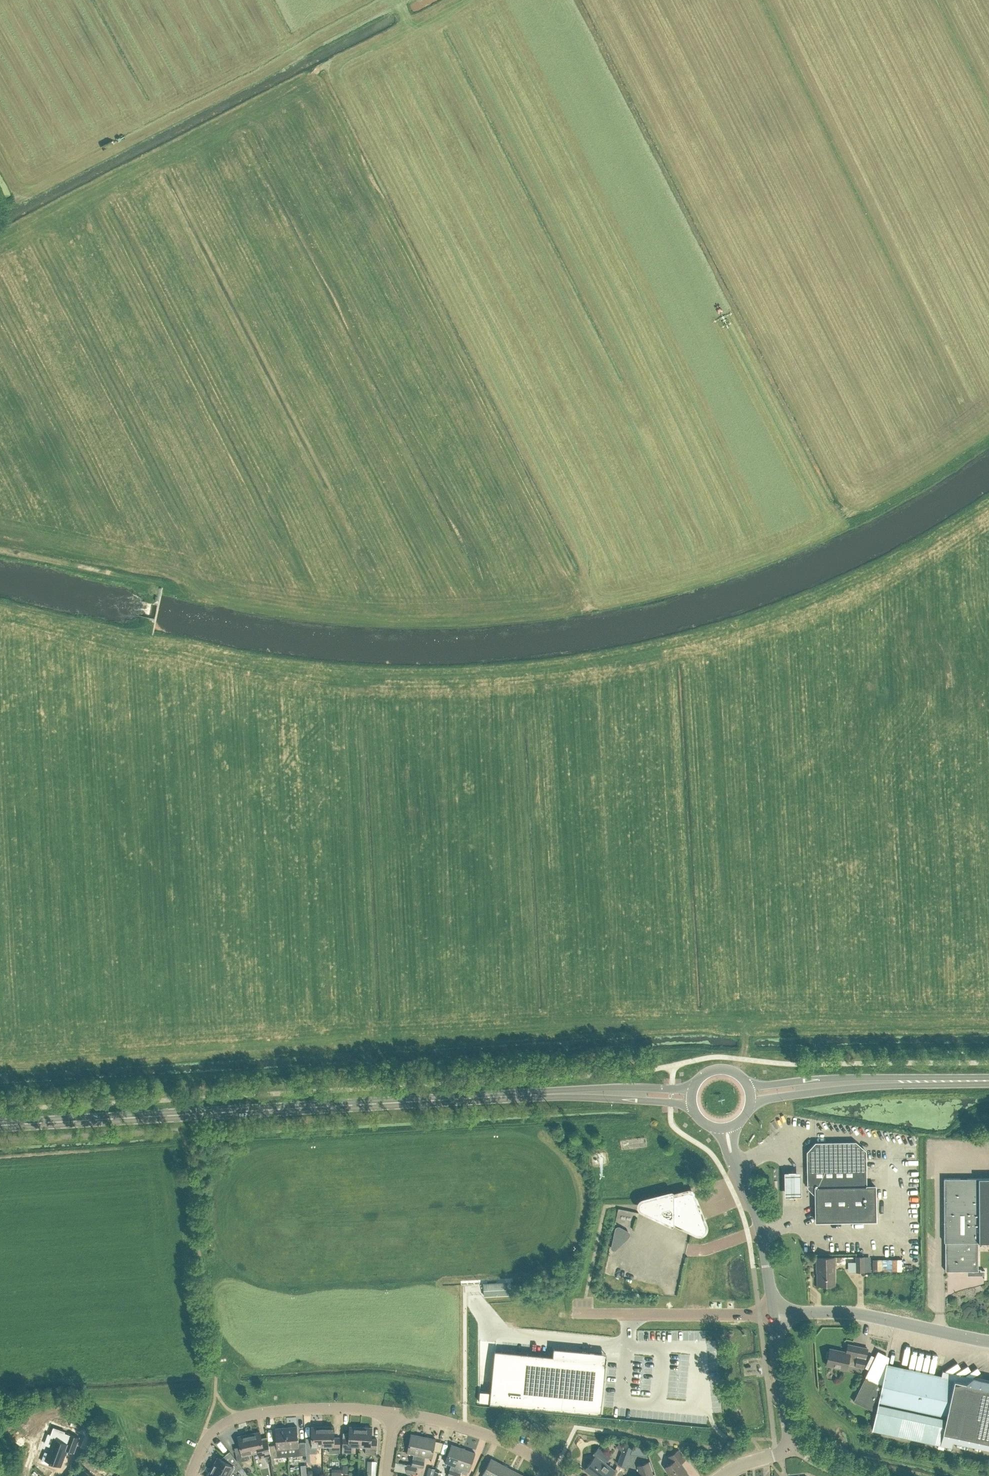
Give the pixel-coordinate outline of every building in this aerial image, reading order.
[(758,1132),(765,1127),(761,1120),(753,1126),(758,1132)] [(816,1221),(875,1220),(875,1186),(866,1186),(866,1151),(855,1142),(815,1142),(807,1152),(808,1187),(816,1195),(816,1221)] [(795,1172),(785,1172),(785,1196),(796,1196),(801,1196),(800,1171),(795,1172)] [(967,1270),(977,1270),(977,1272),(978,1272),(978,1270),(984,1270),(984,1279),(985,1279),(985,1270),(981,1270),(981,1268),(978,1268),(978,1242),(988,1242),(988,1178),(944,1178),(944,1242),(945,1242),(945,1270),(967,1270)] [(673,1222),(673,1221),(697,1233),(698,1233),(700,1233),(702,1233),(703,1232),(704,1230),(705,1229),(705,1228),(705,1226),(705,1225),(692,1191),(691,1191),(690,1190),(689,1190),(673,1195),(651,1200),(650,1198),(648,1198),(646,1199),(644,1201),(643,1203),(643,1205),(643,1208),(645,1210),(647,1211),(671,1223),(672,1223),(673,1222)] [(613,1236),(624,1241),(626,1240),(626,1239),(627,1238),(628,1237),(629,1237),(629,1236),(630,1235),(630,1234),(630,1233),(630,1232),(629,1231),(628,1231),(628,1230),(627,1230),(627,1229),(626,1229),(625,1229),(625,1228),(624,1228),(623,1228),(622,1227),(621,1227),(621,1226),(620,1226),(619,1226),(618,1226),(617,1226),(616,1226),(616,1227),(615,1227),(615,1228),(615,1229),(614,1230),(614,1231),(614,1232),(614,1233),(614,1234),(613,1234),(613,1235),(613,1236)] [(624,1241),(613,1236),(612,1242),(611,1246),(611,1247),(611,1248),(611,1249),(612,1249),(612,1250),(613,1250),(614,1250),(615,1249),(616,1249),(616,1248),(624,1241)] [(863,1256),(856,1256),(856,1261),(856,1271),(864,1271),(864,1256),(863,1256)] [(834,1285),(834,1257),(817,1257),(817,1266),(818,1285),(834,1285)] [(483,1284),(484,1295),(508,1294),(507,1281),(483,1283),(483,1284)] [(863,1367),(868,1348),(848,1344),(846,1352),(832,1348),(827,1352),(826,1356),(828,1357),(826,1365),(846,1369),(848,1364),(863,1367)] [(495,1349),(489,1403),(600,1413),(606,1353),(554,1348),(554,1356),(495,1349)] [(879,1400),(872,1429),(951,1446),(953,1440),(988,1448),(988,1380),(973,1377),(966,1381),(884,1364),(886,1356),(878,1352),(879,1351),(878,1350),(853,1401),(854,1401),(855,1400),(871,1408),(876,1398),(879,1400)] [(740,1368),(739,1358),(732,1358),(733,1369),(740,1368)] [(62,1401),(54,1411),(60,1416),(65,1410),(73,1416),(78,1410),(68,1402),(67,1404),(62,1401)] [(287,1427),(289,1455),(306,1454),(306,1441),(299,1442),(298,1426),(287,1427)] [(306,1437),(307,1452),(318,1452),(318,1445),(324,1445),(323,1426),(312,1426),(312,1437),(306,1437)] [(334,1426),(323,1426),(324,1445),(330,1445),(330,1452),(340,1452),(340,1437),(334,1437),(334,1426)] [(354,1445),(360,1446),(361,1427),(350,1426),(350,1437),(344,1437),(343,1452),(354,1452),(354,1445)] [(272,1457),(278,1456),(289,1455),(287,1427),(276,1428),(277,1444),(270,1445),(272,1457)] [(361,1427),(360,1446),(366,1446),(366,1453),(377,1454),(378,1439),(372,1438),(372,1427),(361,1427)] [(249,1433),(254,1452),(260,1451),(261,1456),(271,1454),(268,1440),(267,1436),(262,1438),(260,1431),(249,1433)] [(75,1450),(80,1437),(70,1433),(67,1442),(54,1438),(46,1459),(61,1465),(68,1447),(75,1450)] [(235,1447),(237,1460),(238,1461),(249,1459),(248,1454),(254,1452),(249,1433),(239,1435),(241,1446),(235,1447)] [(413,1453),(411,1465),(407,1464),(406,1472),(415,1474),(417,1466),(423,1436),(410,1433),(407,1452),(413,1453)] [(423,1436),(417,1466),(423,1467),(425,1456),(432,1457),(436,1438),(423,1436)] [(450,1475),(453,1475),(463,1448),(451,1444),(444,1462),(451,1464),(447,1475),(450,1475)] [(624,1444),(617,1463),(625,1466),(632,1447),(624,1444)] [(594,1475),(610,1475),(615,1469),(605,1462),(610,1456),(598,1447),(593,1453),(595,1455),(585,1469),(594,1475)] [(453,1475),(459,1475),(462,1468),(469,1470),(475,1452),(463,1448),(453,1475)] [(671,1475),(689,1475),(690,1475),(681,1463),(686,1459),(679,1450),(669,1457),(672,1462),(666,1467),(671,1475)] [(212,1467),(228,1475),(229,1475),(232,1470),(236,1471),(242,1467),(238,1461),(237,1460),(230,1451),(225,1454),(221,1458),(218,1456),(212,1467)] [(502,1464),(490,1458),(481,1475),(484,1475),(495,1475),(502,1464)] [(375,1475),(375,1466),(376,1460),(368,1460),(367,1466),(367,1475),(375,1475)] [(649,1462),(638,1466),(641,1475),(654,1475),(649,1462)] [(495,1475),(510,1475),(513,1470),(502,1464),(495,1475)] [(83,1467),(77,1475),(95,1475),(83,1467)] [(212,1467),(207,1475),(228,1475),(212,1467)] [(435,1469),(429,1467),(426,1475),(433,1475),(435,1469)]
